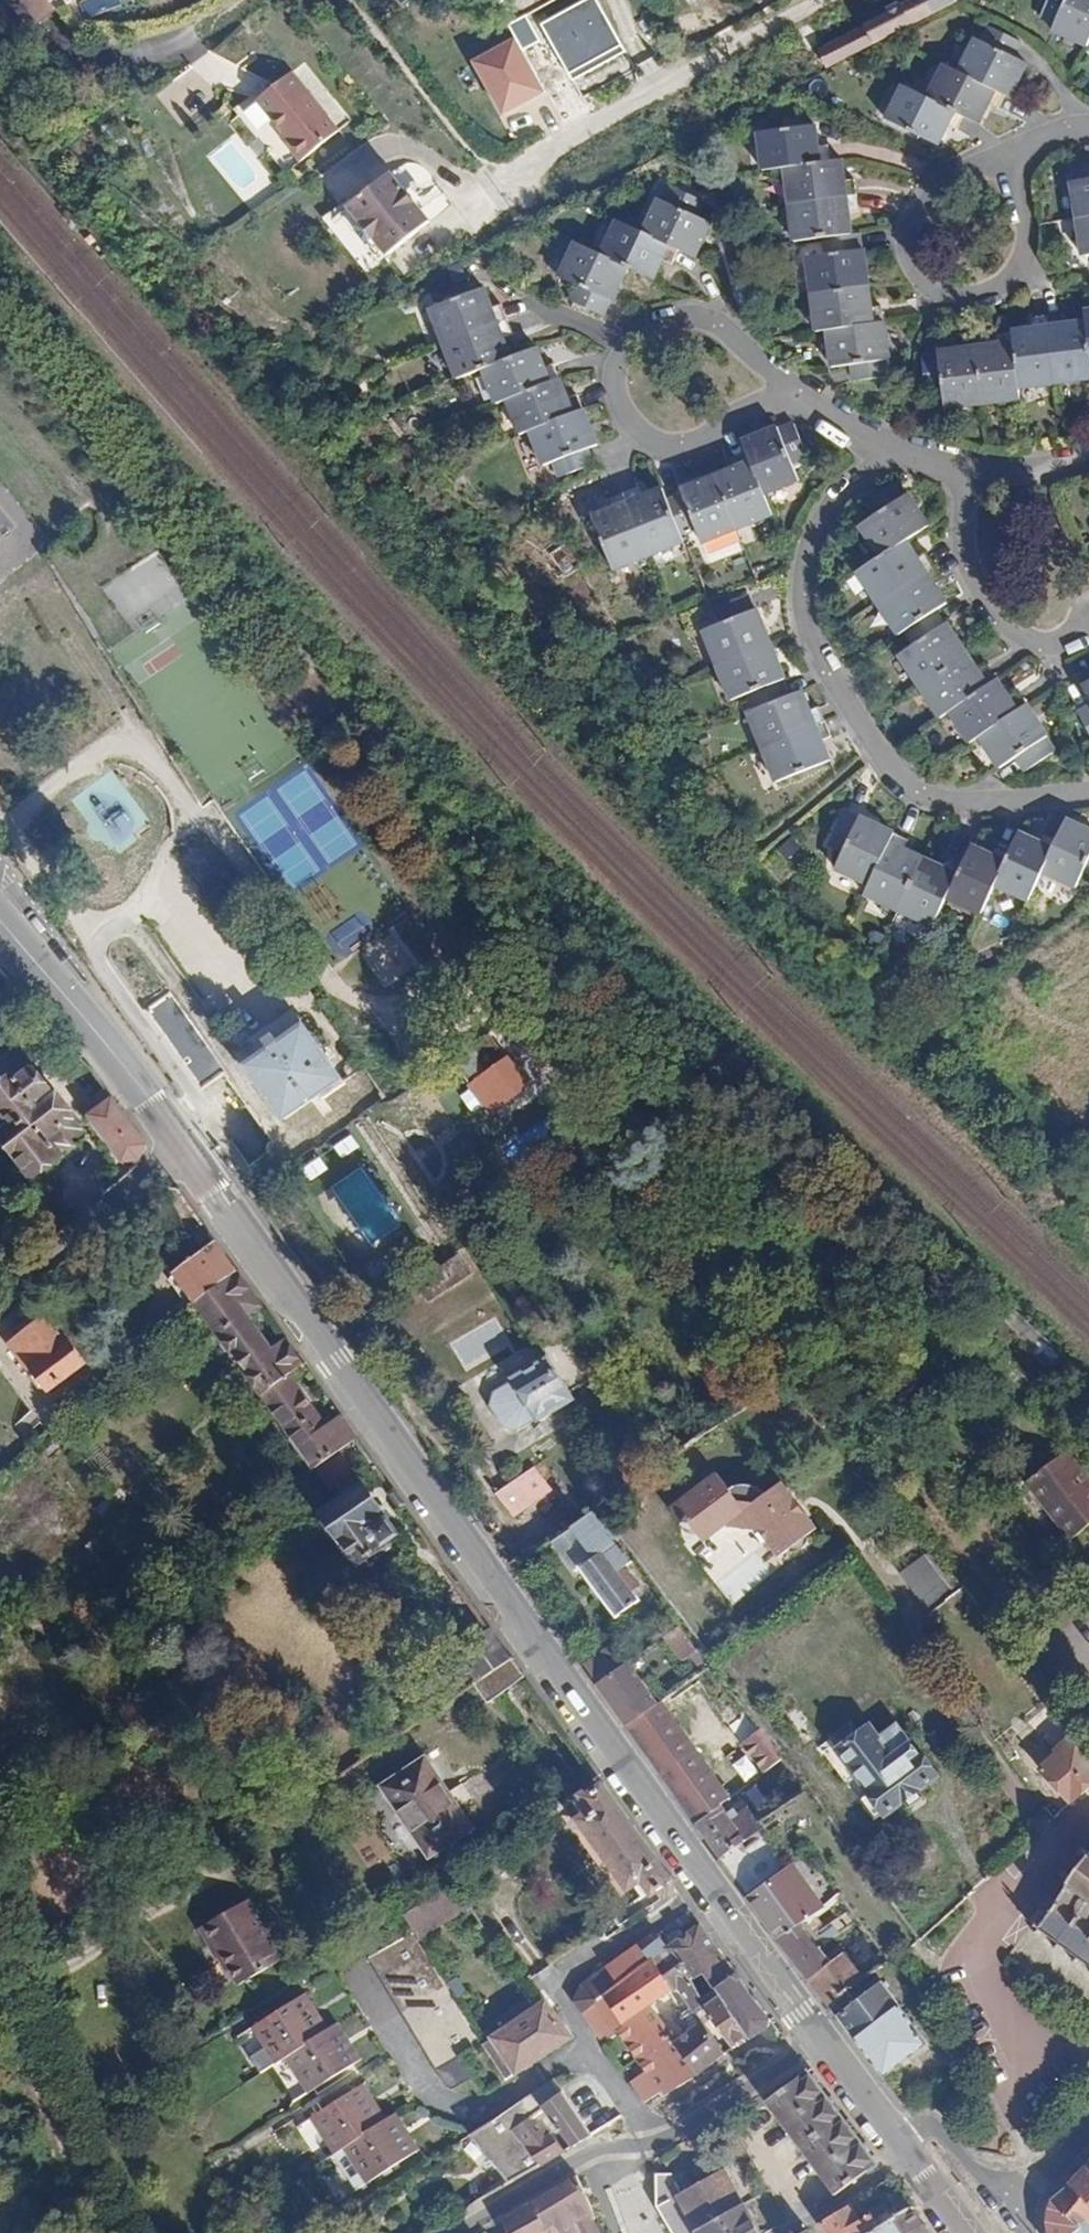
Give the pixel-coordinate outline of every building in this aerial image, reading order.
[(596,0),(585,0),(543,24),(575,80),(626,51),(596,0)] [(1042,10),(1057,17),(1055,22),(1088,37),(1088,0),(1047,0),(1042,10)] [(1026,33),(994,18),(987,34),(978,29),(964,62),(947,54),(931,89),(907,78),(891,114),(944,139),(954,117),(965,122),(972,107),(983,114),(991,96),(1002,101),(1010,84),(1017,87),(1032,55),(1019,48),(1026,33)] [(545,92),(512,38),(472,62),(505,116),(545,92)] [(289,141),(286,145),(299,162),(337,133),(292,73),(257,99),(283,134),(289,141)] [(819,121),(761,128),(764,163),(788,161),(797,235),(825,232),(827,249),(810,252),(818,324),(829,323),(833,360),(854,359),(856,374),(890,370),(889,354),(891,354),(884,300),(874,301),(868,244),(860,244),(859,228),(853,229),(852,206),(860,206),(858,174),(847,175),(846,155),(834,156),(832,138),(820,139),(819,121)] [(280,137),(286,145),(289,141),(283,134),(280,137)] [(1080,159),(1083,176),(1074,178),(1085,252),(1088,251),(1088,158),(1080,159)] [(383,177),(336,214),(375,265),(424,226),(383,177)] [(705,197),(675,182),(668,197),(659,193),(645,227),(618,215),(603,250),(577,238),(560,272),(578,282),(572,296),(603,311),(610,297),(613,298),(631,262),(656,275),(664,255),(675,259),(682,246),(697,253),(712,218),(699,211),(705,197)] [(375,265),(336,214),(323,225),(361,276),(375,265)] [(485,282),(431,305),(459,374),(482,364),(509,434),(532,424),(545,460),(558,455),(565,470),(596,458),(590,442),(597,439),(584,405),(563,413),(555,395),(566,390),(554,359),(544,363),(537,344),(513,354),(505,335),(517,330),(505,298),(494,303),(485,282)] [(1088,309),(1088,320),(1069,323),(1068,312),(1034,316),(1036,327),(996,332),(997,343),(941,351),(942,353),(926,354),(930,388),(945,386),(948,407),(1007,399),(1022,395),(1021,389),(1088,380),(1088,309)] [(809,455),(794,419),(779,425),(778,422),(742,438),(747,447),(729,454),(734,465),(683,489),(689,499),(671,507),(661,485),(642,494),(637,483),(605,497),(610,507),(594,515),(617,568),(701,531),(706,541),(774,511),(765,492),(801,476),(795,461),(809,455)] [(902,490),(895,479),(866,497),(874,509),(859,519),(879,551),(856,566),(897,629),(901,626),(910,640),(897,650),(938,713),(947,706),(968,737),(978,731),(997,763),(1013,752),(1022,766),(1052,748),(1044,733),(1046,732),(1017,685),(1007,692),(986,659),(973,666),(944,619),(940,622),(931,608),(945,598),(933,581),(942,574),(923,545),(913,552),(903,535),(926,520),(905,487),(902,490)] [(135,634),(190,598),(159,550),(103,586),(135,634)] [(743,577),(713,591),(720,606),(703,615),(732,680),(748,673),(755,689),(750,693),(779,762),(831,739),(822,720),(834,714),(819,684),(809,689),(800,671),(787,676),(781,661),(785,658),(756,591),(751,593),(743,577)] [(1079,681),(1088,695),(1074,705),(1088,730),(1088,674),(1079,681)] [(1064,812),(1055,829),(1040,821),(1035,830),(1018,821),(1010,838),(995,830),(990,840),(971,831),(966,843),(949,835),(944,847),(909,829),(914,818),(865,795),(863,799),(847,791),(833,820),(848,828),(840,848),(873,863),(868,874),(934,905),(945,884),(979,900),(992,873),(1025,889),(1039,864),(1073,879),(1080,863),(1088,867),(1088,823),(1064,812)] [(367,948),(382,984),(414,971),(399,935),(367,948)] [(196,1083),(222,1065),(163,984),(139,1002),(196,1083)] [(252,1041),(235,1054),(252,1078),(258,1074),(285,1112),(319,1088),(322,1092),(344,1076),(327,1052),(333,1047),(322,1032),(315,1037),(302,1017),(257,1048),(252,1041)] [(506,1049),(468,1076),(489,1108),(529,1082),(506,1049)] [(0,1085),(0,1135),(1,1136),(0,1137),(0,1163),(18,1188),(59,1155),(53,1147),(78,1128),(67,1113),(70,1109),(58,1093),(54,1097),(33,1067),(17,1079),(14,1074),(0,1085)] [(87,1115),(127,1172),(135,1166),(148,1146),(112,1096),(87,1115)] [(654,1125),(648,1117),(635,1126),(641,1135),(654,1125)] [(237,1268),(214,1237),(176,1268),(198,1300),(237,1268)] [(237,1268),(198,1300),(315,1466),(342,1445),(355,1435),(340,1413),(327,1423),(288,1369),(301,1359),(286,1337),(271,1347),(244,1310),(259,1299),(237,1268)] [(1068,1353),(1019,1309),(1013,1314),(1066,1381),(1077,1371),(1068,1353)] [(45,1312),(14,1336),(33,1362),(25,1367),(42,1389),(81,1359),(45,1312)] [(1066,1381),(1013,1314),(996,1329),(1050,1394),(1066,1381)] [(179,1316),(161,1331),(168,1340),(187,1325),(179,1316)] [(593,1375),(552,1316),(530,1333),(542,1351),(510,1374),(512,1378),(492,1391),(490,1405),(505,1427),(520,1431),(540,1417),(543,1421),(575,1397),(570,1391),(593,1375)] [(33,1362),(14,1336),(6,1342),(25,1367),(33,1362)] [(342,1445),(315,1466),(328,1485),(336,1479),(346,1495),(327,1509),(364,1560),(391,1541),(389,1536),(398,1529),(365,1482),(367,1479),(342,1445)] [(1070,1448),(1028,1479),(1071,1536),(1088,1523),(1088,1474),(1070,1448)] [(547,1453),(535,1461),(541,1469),(554,1461),(547,1453)] [(541,1469),(535,1461),(497,1488),(514,1512),(553,1484),(541,1469)] [(705,1475),(659,1507),(668,1521),(679,1523),(691,1541),(712,1526),(752,1533),(770,1561),(782,1554),(784,1557),(787,1557),(792,1556),(799,1551),(804,1545),(802,1540),(809,1535),(777,1487),(758,1500),(754,1497),(744,1494),(731,1492),(718,1494),(705,1475)] [(629,1550),(594,1503),(549,1535),(573,1567),(578,1563),(612,1612),(636,1595),(626,1582),(636,1575),(627,1564),(625,1566),(618,1558),(629,1550)] [(898,1572),(924,1607),(951,1587),(925,1552),(898,1572)] [(700,1645),(681,1619),(667,1629),(685,1655),(700,1645)] [(512,1654),(491,1626),(460,1647),(479,1676),(512,1654)] [(613,1637),(583,1658),(598,1679),(627,1658),(613,1637)] [(479,1676),(475,1679),(489,1701),(526,1674),(512,1654),(479,1676)] [(627,1658),(598,1679),(627,1720),(657,1700),(627,1658)] [(657,1700),(627,1720),(697,1818),(723,1800),(724,1802),(731,1798),(729,1794),(731,1793),(662,1697),(657,1700)] [(1083,1737),(1088,1732),(1088,1718),(1080,1706),(1067,1716),(1070,1720),(1083,1737)] [(880,1808),(936,1770),(895,1713),(878,1726),(869,1712),(832,1738),(837,1745),(826,1753),(850,1786),(859,1779),(864,1786),(857,1792),(870,1809),(877,1804),(880,1808)] [(1088,1782),(1088,1746),(1083,1737),(1070,1720),(1032,1753),(1071,1798),(1088,1782)] [(745,1737),(768,1768),(784,1758),(761,1727),(745,1737)] [(475,1825),(426,1755),(383,1784),(432,1855),(475,1825)] [(602,1780),(596,1772),(584,1779),(590,1788),(602,1780)] [(604,1779),(602,1780),(590,1788),(575,1797),(585,1813),(583,1815),(630,1881),(643,1871),(654,1886),(658,1883),(669,1897),(679,1889),(670,1876),(672,1873),(604,1779)] [(723,1800),(697,1818),(723,1853),(764,1823),(761,1818),(771,1811),(765,1802),(756,1810),(752,1803),(734,1816),(724,1802),(723,1800)] [(764,1823),(723,1853),(780,1931),(807,1914),(822,1904),(764,1823)] [(1057,1936),(1053,1942),(1058,1946),(1062,1941),(1075,1952),(1072,1956),(1076,1959),(1081,1955),(1088,1961),(1088,1849),(1082,1842),(1076,1849),(1084,1856),(1072,1872),(1065,1866),(1059,1873),(1067,1880),(1055,1898),(1047,1892),(1044,1897),(1052,1903),(1047,1912),(1043,1919),(1042,1921),(1034,1916),(1031,1920),(1034,1923),(1034,1929),(1038,1931),(1042,1927),(1046,1927),(1057,1936)] [(451,1878),(404,1908),(414,1923),(419,1931),(465,1901),(451,1878)] [(831,1933),(854,1915),(848,1907),(826,1924),(829,1929),(831,1933)] [(807,1914),(780,1931),(811,1973),(832,1957),(822,1943),(833,1935),(831,1933),(829,1929),(822,1935),(807,1914)] [(179,1957),(185,1968),(202,1999),(246,1976),(213,1915),(165,1941),(175,1959),(179,1957)] [(736,1969),(702,1921),(673,1943),(692,1976),(705,1966),(716,1983),(736,1969)] [(419,1931),(414,1923),(369,1950),(438,2064),(481,2038),(419,1931)] [(633,2079),(646,2098),(662,2089),(664,2092),(696,2072),(673,2038),(649,2003),(624,2020),(606,1991),(653,1957),(673,1943),(663,1932),(654,1933),(586,1981),(577,1998),(604,2035),(617,2024),(648,2069),(633,2079)] [(692,1976),(673,1943),(653,1957),(673,1986),(676,1991),(679,1987),(687,1998),(691,2005),(704,1996),(702,1993),(692,1976)] [(832,1957),(811,1973),(834,2004),(851,1991),(870,1977),(864,1970),(847,1946),(832,1957)] [(181,1970),(185,1968),(179,1957),(175,1959),(181,1970)] [(673,1986),(653,1957),(606,1991),(624,2020),(649,2003),(669,1989),(673,1986)] [(770,2015),(736,1969),(716,1983),(721,1991),(747,2029),(750,2033),(767,2024),(770,2015)] [(851,1991),(834,2004),(886,2076),(930,2040),(886,1982),(883,1984),(878,1977),(864,1987),(870,1993),(859,2002),(851,1991)] [(676,1991),(673,1986),(669,1989),(678,2003),(687,1998),(679,1987),(676,1991)] [(747,2029),(721,1991),(706,2000),(731,2042),(747,2029)] [(282,2057),(293,2050),(327,2029),(305,1994),(260,2022),(282,2057)] [(692,2024),(700,2018),(691,2005),(687,1998),(678,2003),(692,2024)] [(546,1999),(484,2040),(506,2074),(569,2033),(546,1999)] [(673,2038),(696,2072),(722,2050),(700,2018),(692,2024),(673,2038)] [(327,2029),(293,2050),(315,2086),(359,2059),(337,2023),(327,2029)] [(453,2088),(469,2076),(455,2057),(439,2068),(453,2088)] [(876,2157),(807,2066),(769,2096),(836,2187),(876,2157)] [(554,2076),(533,2090),(543,2106),(513,2128),(542,2162),(565,2148),(542,2114),(548,2109),(571,2144),(591,2132),(554,2076)] [(338,2147),(350,2139),(383,2119),(361,2083),(317,2112),(338,2147)] [(533,2090),(483,2124),(517,2167),(497,2181),(500,2188),(542,2162),(513,2128),(543,2106),(533,2090)] [(383,2119),(350,2139),(372,2176),(417,2148),(395,2112),(383,2119)] [(483,2124),(459,2140),(491,2193),(500,2188),(497,2181),(517,2167),(483,2124)] [(1088,2161),(1075,2174),(1088,2187),(1088,2162),(1088,2161)] [(703,2232),(763,2232),(724,2166),(679,2192),(703,2232)] [(910,2203),(913,2202),(896,2171),(820,2217),(833,2232),(859,2232),(910,2203)] [(555,2187),(578,2232),(602,2232),(593,2215),(595,2212),(577,2174),(555,2187)] [(1071,2178),(1053,2196),(1046,2215),(1050,2232),(1072,2232),(1083,2225),(1088,2216),(1088,2208),(1071,2178)] [(533,2201),(551,2232),(578,2232),(555,2187),(533,2201)] [(506,2232),(551,2232),(533,2201),(502,2219),(509,2232),(506,2232)] [(921,2219),(910,2203),(859,2232),(899,2232),(921,2219)] [(921,2219),(899,2232),(933,2232),(921,2219)] [(807,2223),(791,2232),(815,2232),(807,2223)]
